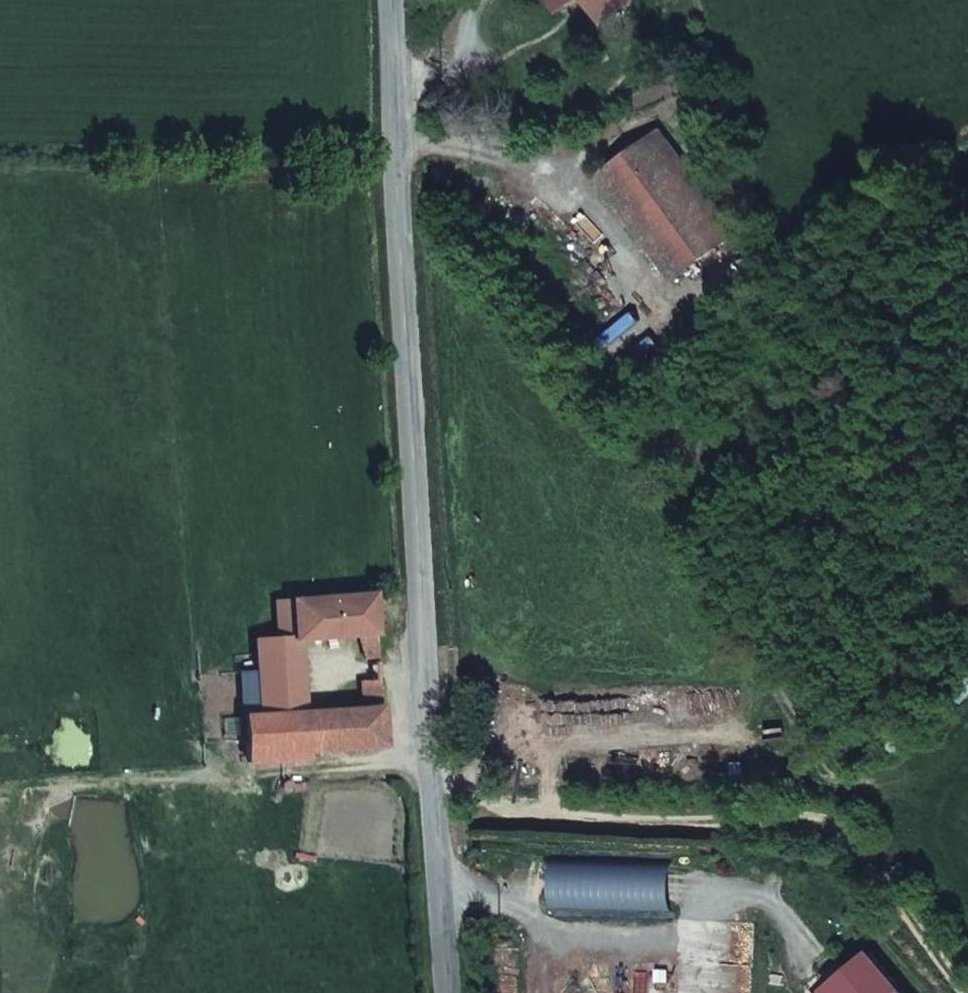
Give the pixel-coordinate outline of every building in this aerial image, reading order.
[(750,173),(678,71),(663,82),(620,111),(635,133),(645,127),(701,208),(750,173)] [(645,127),(635,133),(692,215),(701,208),(645,127)] [(282,584),(287,659),(318,656),(312,581),(298,582),(282,584)] [(287,659),(268,661),(271,709),(337,705),(337,690),(410,684),(400,613),(383,614),(388,648),(318,656),(287,659)] [(817,992),(917,992),(875,944),(817,992)]
